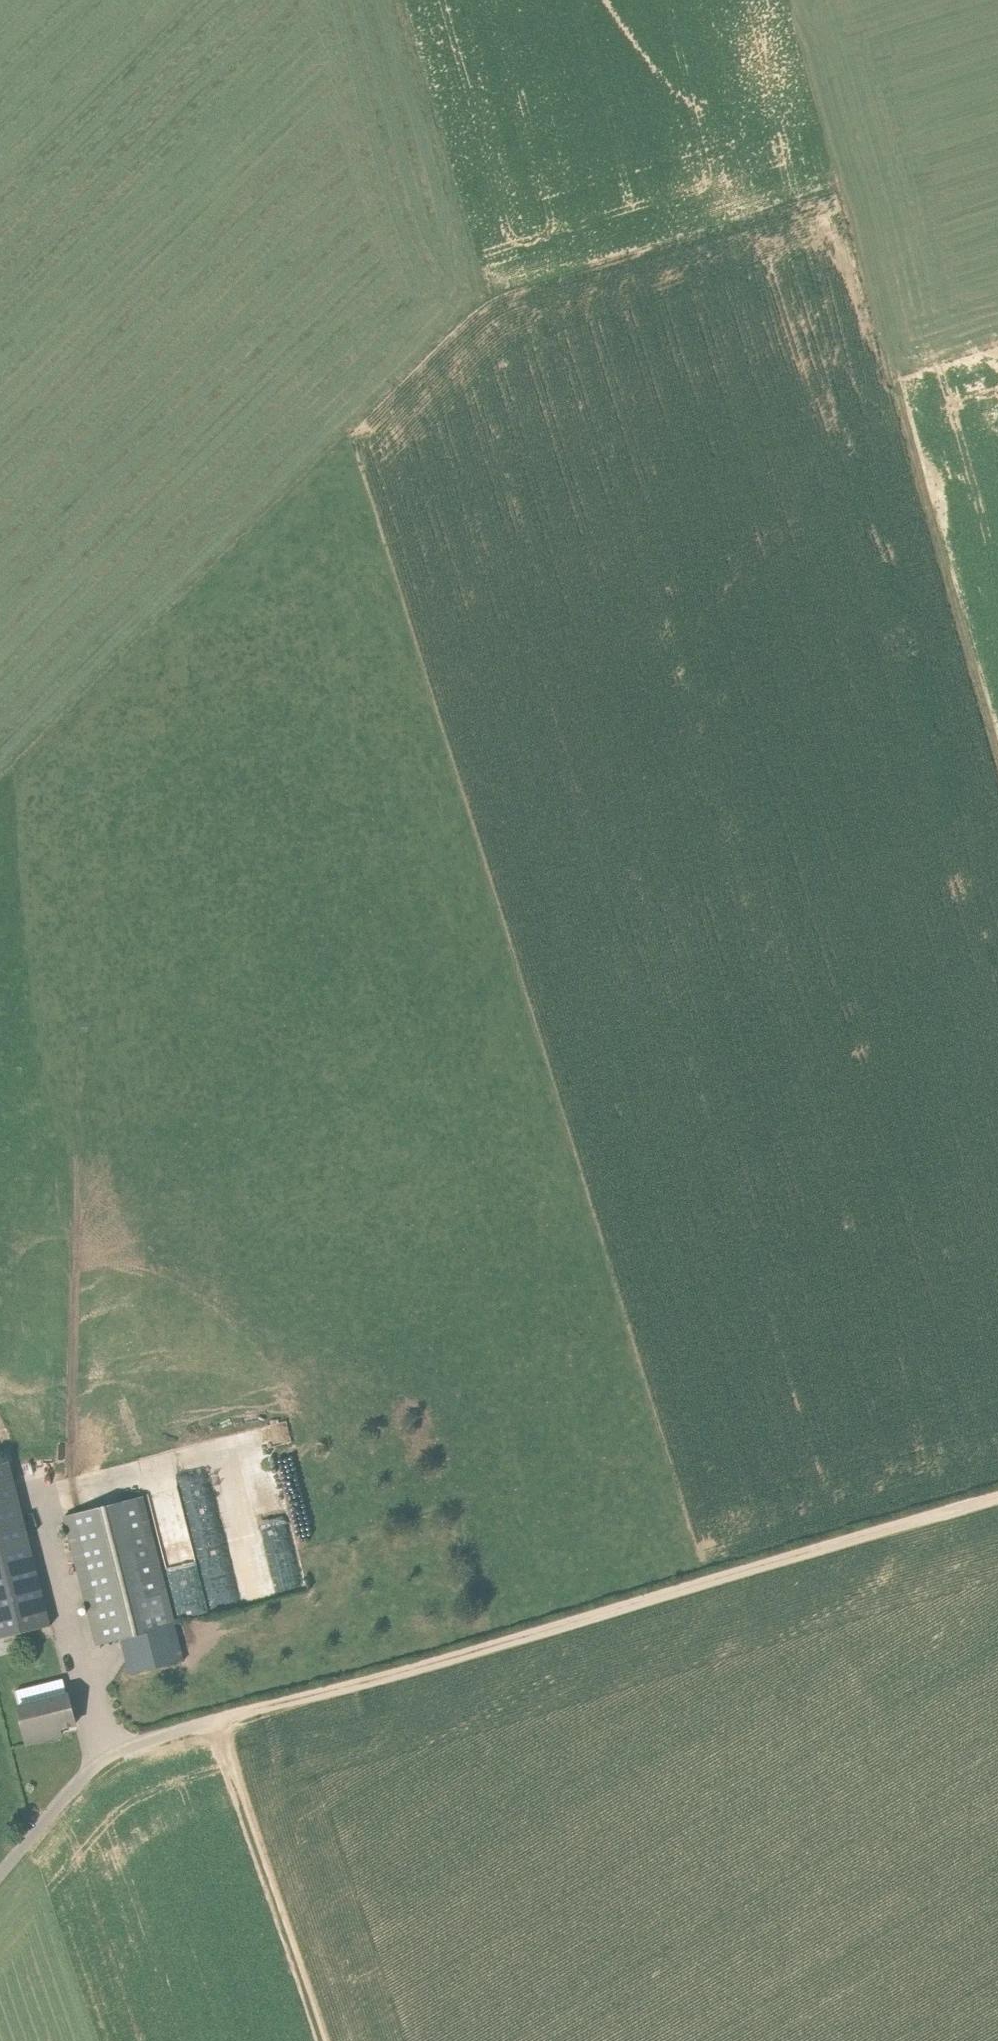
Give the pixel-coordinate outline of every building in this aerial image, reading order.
[(263,1516),(288,1512),(276,1449),(252,1453),(263,1516)] [(50,1626),(9,1462),(0,1464),(0,1639),(50,1626)] [(143,1495),(64,1515),(97,1645),(175,1625),(166,1590),(143,1495)] [(17,1706),(27,1743),(52,1737),(50,1730),(75,1724),(68,1694),(17,1706)]
